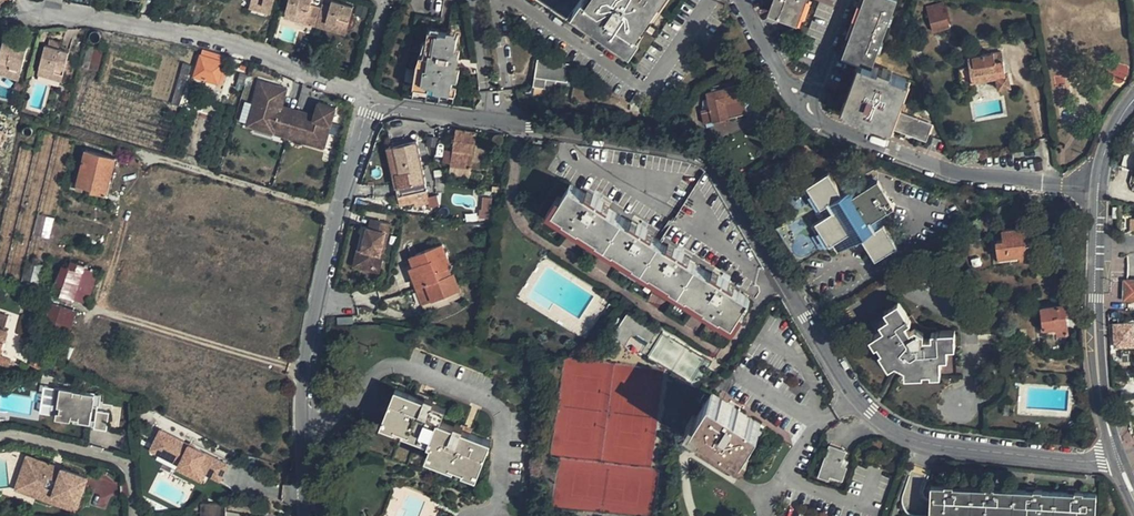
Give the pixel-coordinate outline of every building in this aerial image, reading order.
[(249,4),(267,8),(269,0),(249,0),(249,4)] [(281,12),(302,17),(300,23),(310,26),(315,7),(306,4),(307,0),(285,0),(281,12)] [(316,10),(311,26),(320,29),(321,23),(342,28),(348,6),(328,0),(326,6),(325,12),(316,10)] [(564,21),(574,6),(578,0),(532,0),(564,21)] [(574,6),(633,46),(644,30),(640,27),(658,0),(578,0),(574,6)] [(807,0),(773,0),(769,12),(798,23),(807,0)] [(843,55),(860,61),(872,66),(897,0),(863,0),(843,55)] [(267,8),(249,4),(247,9),(266,14),(267,8)] [(325,12),(326,6),(317,4),(316,10),(325,12)] [(931,31),(949,25),(944,8),(926,13),(931,31)] [(278,12),(277,17),(300,23),(302,17),(281,12),(278,12)] [(321,23),(320,29),(340,34),(342,28),(321,23)] [(424,80),(454,84),(459,51),(454,51),(457,29),(433,26),(424,80)] [(46,47),(57,50),(59,42),(48,39),(46,47)] [(17,74),(24,48),(0,42),(0,70),(17,74)] [(190,66),(110,43),(98,82),(86,78),(72,127),(178,156),(182,153),(185,151),(196,110),(178,105),(190,66)] [(87,44),(82,66),(97,70),(102,50),(93,48),(94,46),(87,44)] [(35,73),(59,79),(66,52),(57,50),(46,47),(42,46),(35,73)] [(223,57),(201,50),(199,57),(222,64),(223,57)] [(972,56),(973,66),(994,62),(993,55),(992,53),(972,56)] [(1001,53),(993,55),(994,62),(1003,60),(1001,53)] [(222,64),(199,57),(194,77),(216,84),(222,64)] [(541,65),(536,65),(534,76),(566,81),(569,63),(542,59),(541,65)] [(1005,75),(1003,60),(994,62),(973,66),(968,66),(971,80),(996,77),(1005,75)] [(842,109),(861,116),(873,121),(892,128),(898,111),(910,80),(891,73),(878,69),(872,66),(860,61),(842,109)] [(222,85),(227,65),(222,64),(216,84),(222,85)] [(961,82),(971,80),(968,66),(959,68),(961,82)] [(1010,86),(1008,75),(1005,75),(996,77),(998,88),(1010,86)] [(282,100),(285,90),(257,82),(244,126),(254,129),(256,121),(274,127),(272,134),(286,138),(292,116),(278,112),(279,111),(273,109),(276,98),(282,100)] [(701,127),(746,115),(739,86),(704,94),(708,109),(698,112),(701,127)] [(280,107),(282,100),(276,98),(273,109),(279,111),(278,112),(292,116),(294,111),(280,107)] [(334,108),(316,103),(312,116),(311,120),(306,119),(306,120),(292,116),(286,138),(301,142),(303,134),(325,141),(334,108)] [(8,114),(14,115),(17,105),(15,104),(11,104),(8,114)] [(294,111),(292,116),(306,120),(306,119),(311,120),(312,116),(294,111)] [(933,124),(898,111),(892,128),(926,141),(933,124)] [(256,121),(254,129),(272,134),(274,127),(256,121)] [(452,142),(451,152),(472,155),(473,147),(476,133),(454,130),(452,142)] [(303,134),(301,142),(322,149),(325,141),(303,134)] [(412,194),(424,191),(414,143),(393,147),(399,172),(394,173),(398,189),(394,189),(396,198),(398,197),(412,194)] [(399,172),(393,147),(385,149),(391,173),(394,189),(398,189),(394,173),(399,172)] [(473,147),(472,155),(471,161),(477,162),(480,148),(473,147)] [(85,151),(77,185),(89,189),(88,192),(106,196),(115,159),(85,151)] [(472,155),(451,152),(450,155),(450,160),(471,163),(471,161),(472,155)] [(449,164),(450,160),(450,155),(447,155),(438,153),(437,162),(449,164)] [(470,169),(471,163),(450,160),(449,164),(449,166),(470,169)] [(852,187),(838,165),(815,179),(833,199),(827,203),(827,204),(823,207),(827,215),(824,217),(841,240),(842,239),(847,249),(864,238),(865,232),(870,234),(872,233),(886,255),(909,240),(895,218),(903,213),(898,205),(905,200),(888,173),(880,178),(877,172),(852,187)] [(833,199),(815,179),(813,180),(827,203),(833,199)] [(570,184),(553,210),(730,326),(743,307),(746,308),(750,301),(570,184)] [(415,206),(412,194),(398,197),(400,209),(415,206)] [(490,218),(489,199),(480,199),(481,218),(490,218)] [(841,240),(824,217),(822,218),(836,242),(841,240)] [(371,225),(370,233),(378,234),(380,226),(371,225)] [(382,274),(391,229),(380,226),(378,234),(370,233),(364,231),(359,254),(362,255),(359,270),(382,274)] [(1032,226),(1028,227),(1032,254),(1037,253),(1032,226)] [(1028,227),(1003,231),(1004,240),(997,241),(1000,258),(1019,255),(1020,260),(1032,257),(1032,254),(1028,227)] [(427,250),(411,256),(418,277),(413,279),(422,304),(460,290),(454,273),(452,274),(449,267),(452,266),(444,244),(427,250)] [(362,255),(359,254),(355,272),(381,278),(382,274),(359,270),(362,255)] [(82,270),(83,266),(70,262),(67,269),(60,267),(54,286),(61,289),(58,299),(72,303),(72,302),(82,270)] [(82,270),(72,302),(85,306),(87,298),(94,274),(82,270)] [(1124,300),(1133,300),(1133,280),(1126,280),(1124,280),(1124,300)] [(1064,291),(1065,292),(1070,291),(1071,290),(1072,289),(1072,288),(1072,286),(1072,285),(1072,284),(1071,283),(1070,282),(1069,282),(1068,281),(1066,281),(1065,281),(1064,282),(1063,283),(1062,284),(1062,285),(1062,287),(1062,288),(1062,289),(1063,290),(1064,291)] [(1066,305),(1070,305),(1071,305),(1070,291),(1065,292),(1063,292),(1064,306),(1066,305)] [(48,299),(41,322),(68,331),(74,317),(76,309),(48,299)] [(936,371),(936,356),(946,355),(946,345),(954,345),(954,335),(931,334),(931,341),(922,341),(922,335),(913,330),(909,332),(905,325),(909,323),(897,304),(889,309),(893,315),(883,321),(886,328),(873,336),(878,345),(880,343),(885,351),(883,352),(888,361),(894,358),(906,364),(907,371),(918,371),(918,369),(927,369),(927,371),(936,371)] [(1064,306),(1041,308),(1043,316),(1067,314),(1066,305),(1064,306)] [(1,353),(8,327),(6,327),(9,314),(0,312),(0,353),(1,353)] [(610,337),(621,345),(627,336),(633,334),(647,341),(654,330),(626,312),(610,337)] [(1058,328),(1069,327),(1067,314),(1043,316),(1044,330),(1058,328)] [(68,331),(68,334),(77,336),(78,337),(84,320),(74,317),(68,331)] [(1133,325),(1111,326),(1113,347),(1133,346),(1133,332),(1133,325)] [(35,351),(31,363),(43,367),(47,355),(35,351)] [(1,353),(0,356),(0,360),(11,363),(12,357),(1,353)] [(37,411),(48,414),(53,387),(42,385),(37,411)] [(48,414),(88,421),(93,395),(53,387),(48,414)] [(492,439),(465,429),(466,426),(457,423),(456,426),(444,421),(448,409),(434,405),(435,401),(428,398),(426,402),(399,392),(389,421),(401,426),(400,429),(413,434),(415,431),(437,439),(433,452),(455,460),(453,464),(469,470),(471,466),(482,469),(492,439)] [(693,412),(687,422),(701,430),(699,433),(730,452),(731,450),(744,459),(751,449),(747,447),(761,425),(711,393),(697,416),(693,412)] [(107,415),(95,413),(91,429),(104,432),(107,415)] [(93,422),(88,421),(71,418),(70,422),(92,426),(93,422)] [(228,466),(160,432),(150,452),(179,466),(176,470),(201,483),(205,475),(220,482),(228,466)] [(832,451),(821,481),(830,484),(832,480),(845,484),(849,472),(844,469),(847,457),(832,451)] [(26,486),(36,460),(29,458),(16,490),(36,498),(39,491),(26,486)] [(54,497),(79,507),(89,481),(63,471),(62,475),(51,471),(53,467),(36,460),(26,486),(39,491),(36,498),(52,504),(54,497)] [(63,471),(53,467),(51,471),(62,475),(63,471)] [(931,515),(1097,515),(1098,494),(1085,493),(1085,491),(1076,491),(1076,492),(1044,491),(1044,490),(1035,489),(1035,491),(996,489),(996,487),(987,487),(987,488),(955,487),(955,485),(946,485),(946,486),(932,486),(931,515)] [(76,513),(79,507),(54,497),(52,504),(76,513)] [(200,515),(226,515),(226,503),(200,503),(200,515)]
